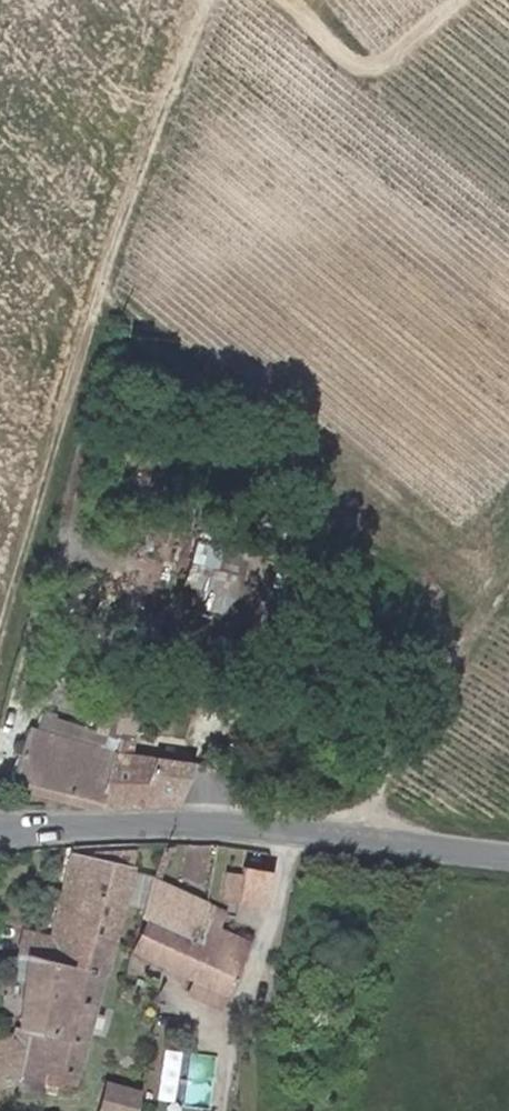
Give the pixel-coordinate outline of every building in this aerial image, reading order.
[(207,545),(195,589),(240,599),(251,556),(207,545)] [(102,728),(142,732),(145,704),(105,700),(102,728)] [(124,738),(106,736),(42,717),(37,732),(119,756),(124,738)] [(7,784),(100,809),(177,804),(190,764),(119,756),(37,732),(26,729),(7,784)] [(120,907),(122,907),(139,843),(116,845),(100,846),(95,859),(73,855),(65,887),(120,907)] [(240,872),(224,870),(222,895),(237,897),(236,900),(266,904),(271,870),(240,866),(240,872)] [(194,940),(203,921),(204,917),(206,905),(150,880),(137,914),(146,918),(192,938),(192,939),(194,940)] [(49,959),(68,964),(75,928),(114,939),(122,907),(120,907),(65,887),(59,915),(53,939),(49,959)] [(192,938),(146,918),(132,950),(226,992),(248,943),(203,921),(194,940),(192,939),(192,938)] [(84,967),(105,972),(114,939),(75,928),(68,964),(84,967)] [(14,955),(21,955),(22,942),(24,932),(21,932),(14,955)] [(49,959),(53,939),(24,932),(22,942),(21,955),(27,955),(49,959)] [(20,1031),(30,1034),(52,1035),(61,994),(68,964),(49,959),(27,955),(20,1031)] [(84,967),(68,964),(61,994),(52,1035),(30,1034),(27,1047),(22,1066),(20,1075),(41,1080),(43,1071),(68,1077),(77,1079),(78,1077),(105,972),(84,967)] [(189,994),(220,1007),(226,992),(196,978),(189,994)] [(11,1044),(0,1044),(0,1084),(6,1083),(11,1044)] [(11,1044),(6,1083),(19,1080),(20,1075),(22,1066),(27,1047),(11,1044)] [(39,1086),(41,1080),(20,1075),(19,1080),(18,1085),(17,1090),(37,1095),(39,1086)] [(106,1084),(100,1110),(131,1110),(137,1092),(106,1084)]
